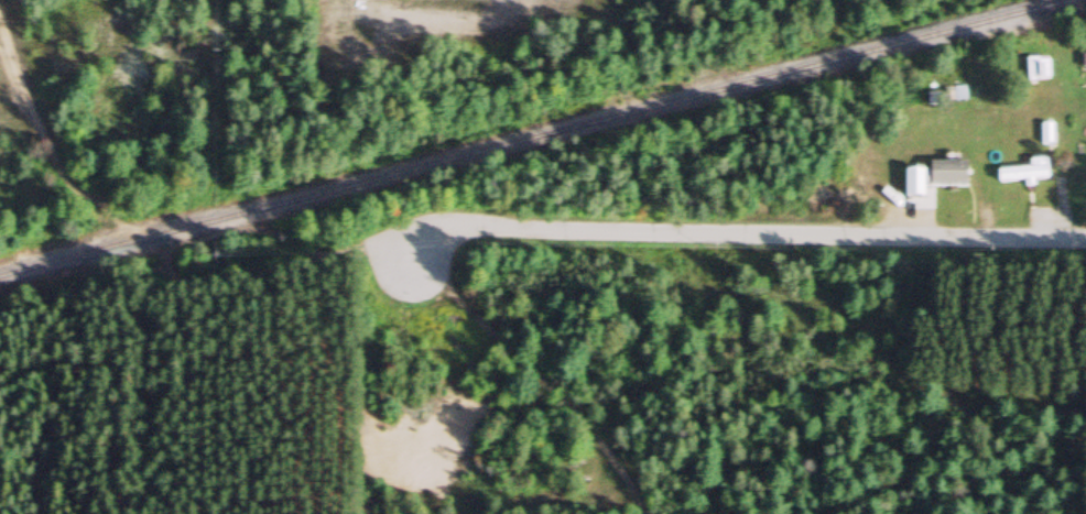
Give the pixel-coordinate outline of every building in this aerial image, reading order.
[(1055,57),(1030,57),(1030,79),(1055,79),(1055,57)] [(961,188),(961,158),(933,158),(933,172),(909,172),(909,201),(932,201),(932,188),(961,188)] [(1000,171),(1000,183),(1053,180),(1052,159),(1034,160),(1035,169),(1000,171)]
